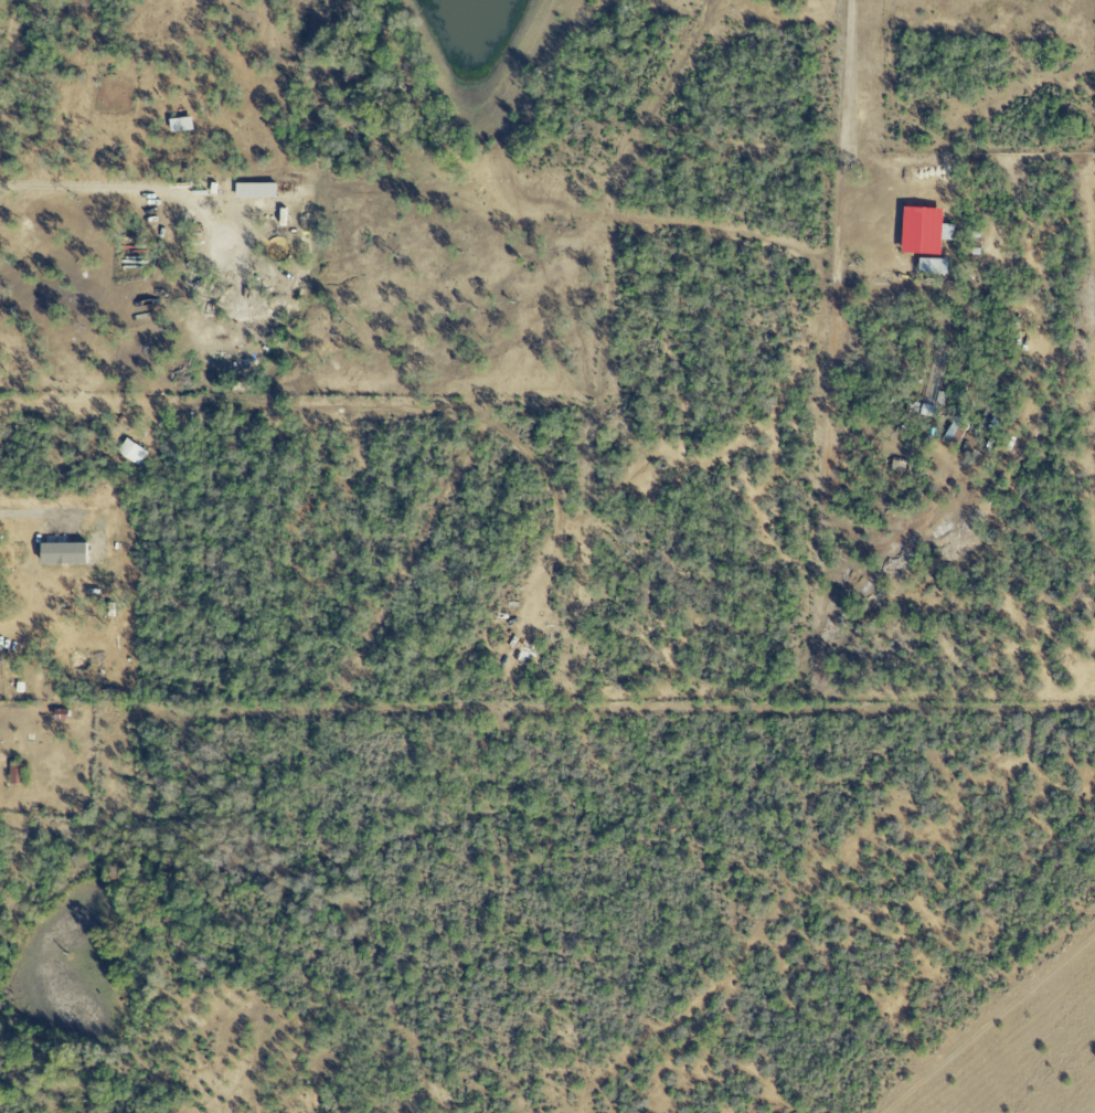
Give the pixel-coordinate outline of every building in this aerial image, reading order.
[(276,184),(235,184),(235,198),(276,198),(276,184)] [(939,255),(940,241),(953,241),(953,225),(941,225),(942,209),(901,208),(900,253),(939,255)] [(940,260),(918,259),(918,273),(940,274),(940,260)] [(140,467),(148,452),(125,440),(117,454),(140,467)]
